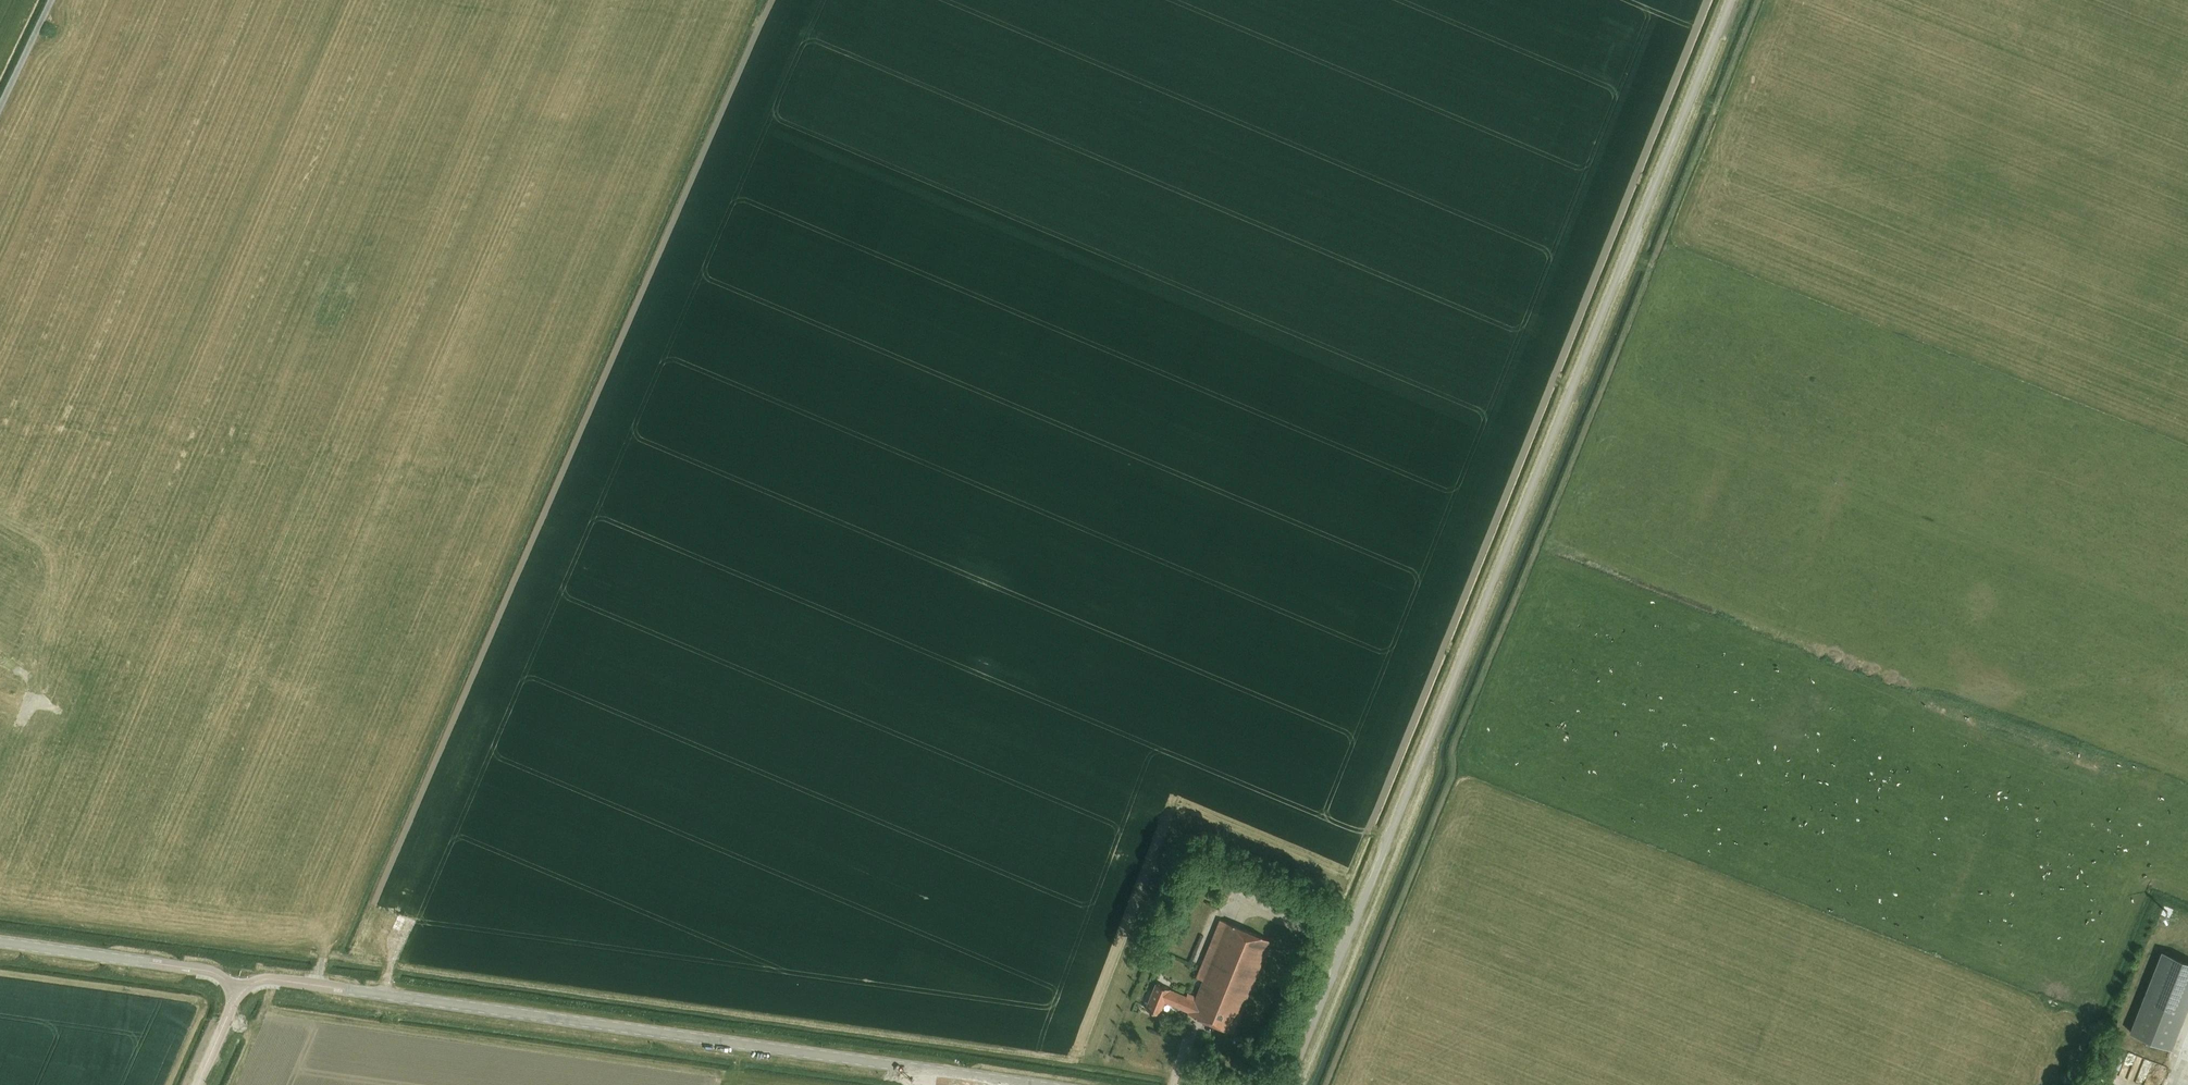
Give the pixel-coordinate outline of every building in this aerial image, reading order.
[(1234,1033),(1272,941),(1221,920),(1198,977),(1204,980),(1197,997),(1188,993),(1187,996),(1155,983),(1144,1008),(1158,1014),(1164,1001),(1190,1012),(1189,1015),(1234,1033)] [(2187,1011),(2187,961),(2163,951),(2130,1032),(2173,1049),(2187,1011)] [(2121,1076),(2143,1083),(2147,1069),(2149,1069),(2152,1059),(2129,1051),(2121,1076)]
